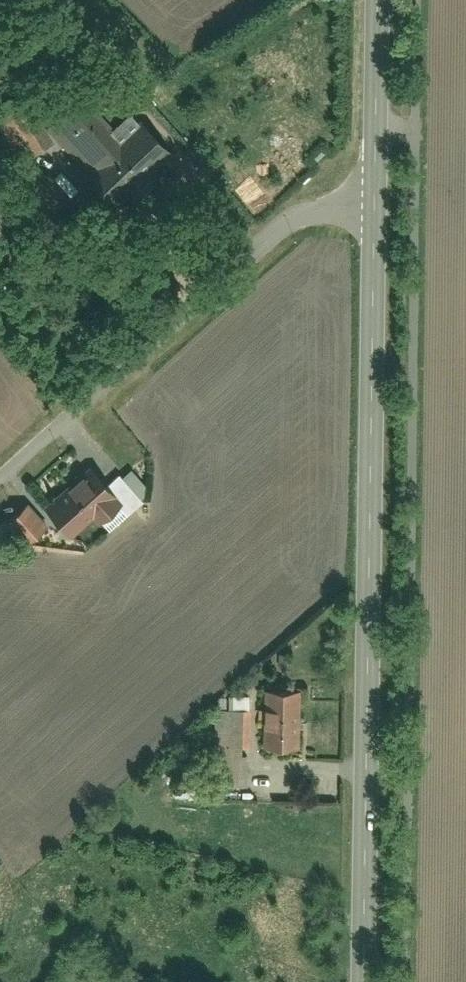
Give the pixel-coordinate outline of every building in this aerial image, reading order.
[(26,92),(0,107),(0,111),(28,156),(55,139),(26,92)] [(85,95),(51,126),(91,169),(124,139),(114,127),(85,95)] [(142,123),(132,112),(114,127),(124,139),(142,123)] [(114,195),(168,146),(145,120),(142,123),(124,139),(91,169),(114,195)] [(92,465),(47,502),(73,533),(96,514),(102,521),(124,502),(108,483),(92,465)] [(152,489),(133,467),(124,475),(143,497),(152,489)] [(129,508),(143,497),(124,475),(121,472),(108,483),(124,502),(129,508)] [(26,500),(3,520),(24,544),(47,524),(26,500)] [(301,745),(303,688),(265,687),(264,744),(301,745)] [(253,746),(254,708),(218,707),(217,745),(253,746)] [(74,981),(52,973),(49,981),(74,981)]
